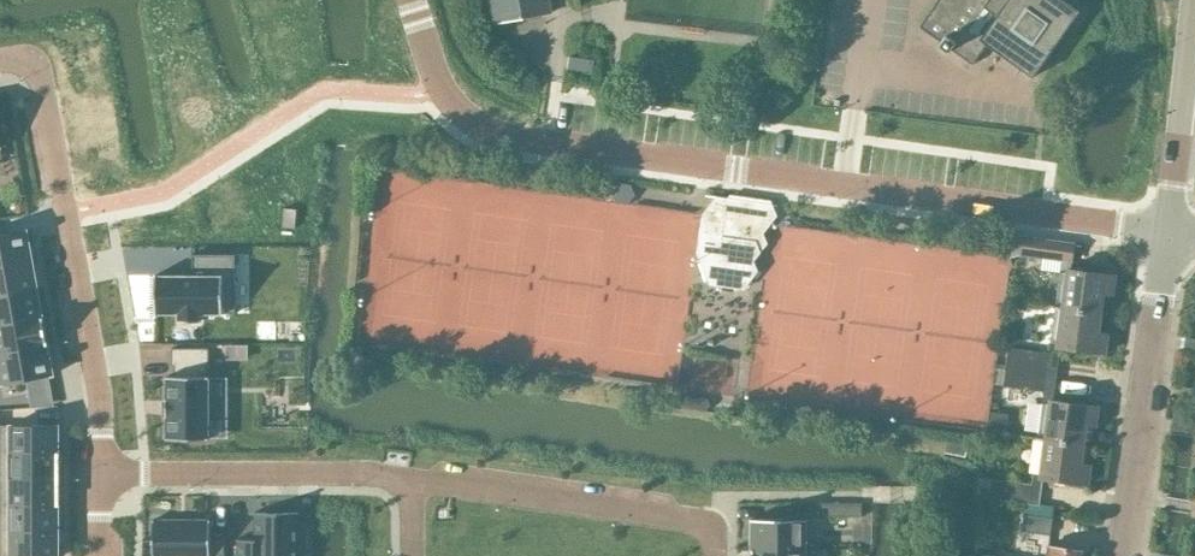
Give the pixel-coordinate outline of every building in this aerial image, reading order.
[(550,0),(492,0),(496,22),(552,12),(550,0)] [(973,64),(987,45),(1033,77),(1051,51),(1056,54),(1066,40),(1061,37),(1080,11),(1064,0),(938,0),(919,26),(941,42),(940,44),(950,51),(951,49),(973,64)] [(594,60),(569,57),(567,69),(593,73),(594,60)] [(635,195),(631,184),(619,182),(612,191),(616,202),(628,204),(635,195)] [(763,233),(771,223),(777,216),(773,205),(761,203),(754,212),(744,210),(740,200),(717,196),(703,215),(700,233),(705,243),(698,253),(710,284),(744,289),(758,271),(754,261),(767,243),(763,233)] [(295,228),(297,209),(284,208),(282,227),(295,228)] [(0,235),(0,265),(33,259),(27,230),(0,235)] [(1071,269),(1074,242),(1023,236),(1021,255),(1063,261),(1062,268),(1068,268),(1071,269)] [(157,274),(156,274),(156,314),(157,314),(157,313),(178,313),(178,320),(177,321),(201,321),(201,320),(201,313),(221,313),(221,314),(223,314),(223,313),(235,313),(235,254),(192,254),(192,275),(184,275),(184,274),(183,274),(183,275),(157,275),(157,274)] [(0,265),(0,295),(38,288),(33,259),(0,265)] [(1100,315),(1103,293),(1113,294),(1115,275),(1071,269),(1068,268),(1062,310),(1100,315)] [(0,295),(0,324),(43,316),(38,288),(0,295)] [(1098,332),(1100,315),(1062,310),(1057,346),(1105,352),(1108,333),(1098,332)] [(0,324),(0,353),(48,345),(43,316),(0,324)] [(0,353),(0,381),(1,384),(53,374),(48,345),(0,353)] [(1009,347),(1006,368),(1048,374),(1051,353),(1009,347)] [(167,398),(166,398),(166,416),(167,416),(166,439),(209,439),(209,376),(207,376),(207,365),(209,365),(209,348),(171,348),(171,365),(174,365),(174,376),(166,376),(167,398)] [(746,395),(750,356),(730,354),(726,393),(746,395)] [(1046,391),(1048,374),(1006,368),(1003,386),(1046,391)] [(1083,447),(1086,424),(1095,425),(1098,406),(1043,399),(1038,441),(1045,442),(1083,447)] [(0,425),(0,452),(59,452),(59,425),(11,425),(0,425)] [(1088,483),(1090,464),(1081,463),(1083,447),(1045,442),(1040,477),(1043,478),(1088,483)] [(0,452),(0,478),(59,478),(59,452),(0,452)] [(1040,505),(1043,478),(1040,477),(1033,476),(1032,484),(992,478),(989,498),(1040,505)] [(0,478),(0,504),(59,504),(59,478),(0,478)] [(833,503),(819,503),(819,516),(833,516),(833,503)] [(848,503),(833,503),(833,516),(848,516),(848,503)] [(862,503),(848,503),(848,516),(862,516),(862,503)] [(0,504),(0,530),(59,530),(59,504),(0,504)] [(237,539),(238,555),(297,555),(297,512),(254,512),(254,540),(252,540),(252,545),(240,545),(240,539),(237,539)] [(1051,535),(1053,518),(1024,514),(1021,531),(1051,535)] [(751,519),(751,520),(752,520),(752,549),(812,549),(812,548),(806,548),(806,520),(806,519),(751,519)] [(153,520),(153,555),(224,555),(224,538),(210,538),(210,520),(153,520)] [(0,530),(0,555),(59,555),(59,530),(0,530)] [(1086,550),(1049,545),(1047,555),(1085,555),(1086,550)]
